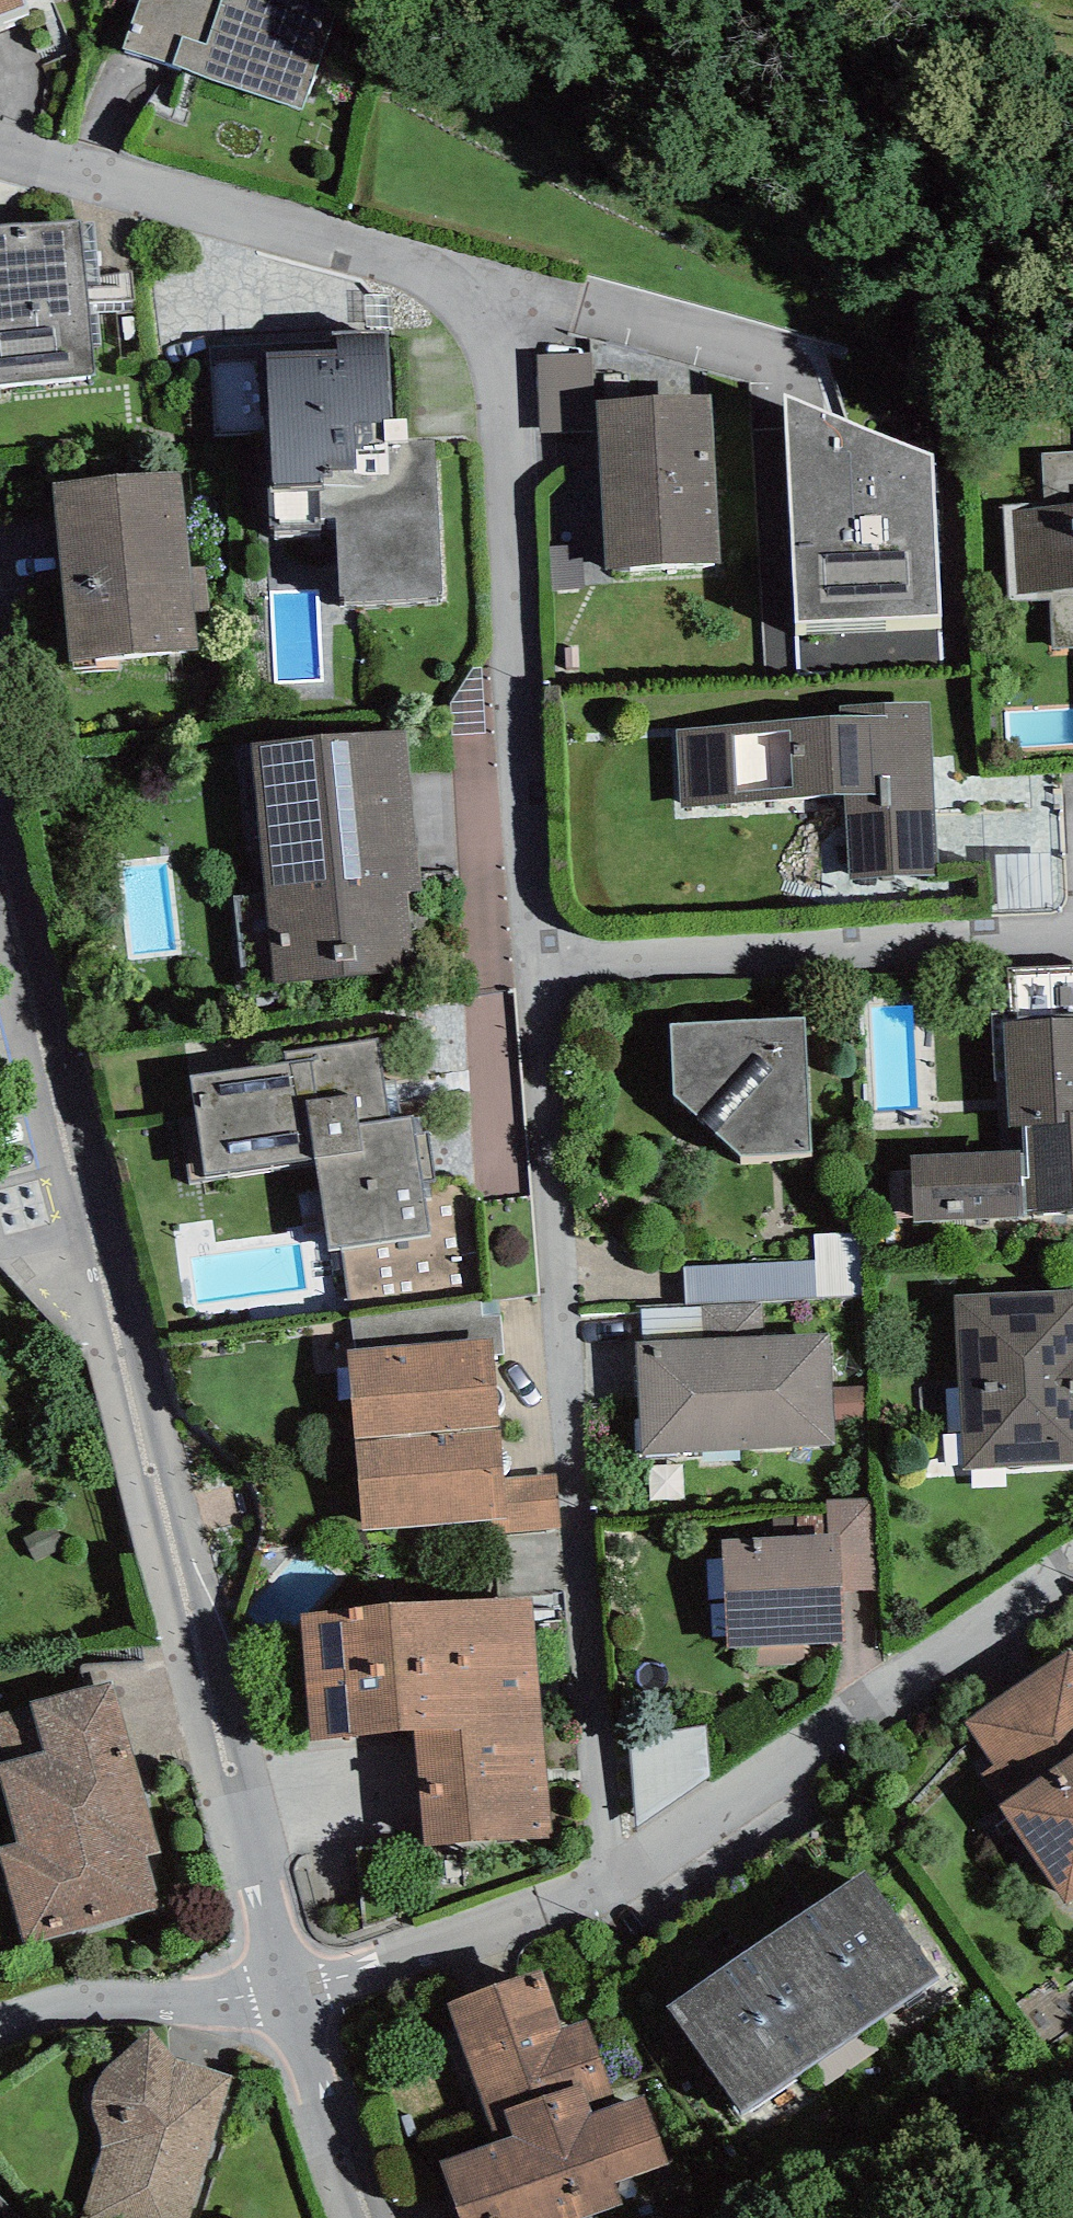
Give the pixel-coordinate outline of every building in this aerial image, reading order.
[(17,26),(15,22),(31,16),(25,0),(0,0),(0,33),(17,26)] [(123,49),(301,108),(337,0),(140,0),(123,49)] [(95,375),(93,348),(89,302),(134,300),(133,273),(100,275),(101,289),(88,289),(81,223),(80,220),(0,226),(0,385),(95,375)] [(95,223),(81,223),(88,289),(101,289),(100,275),(95,223)] [(93,348),(103,347),(100,313),(135,312),(134,300),(89,302),(93,348)] [(336,530),(340,604),(442,599),(434,441),(409,442),(407,419),(392,419),(388,331),(336,334),(337,348),(264,351),(270,485),(265,485),(267,533),(336,530)] [(595,431),(592,353),(537,354),(540,433),(595,431)] [(933,455),(785,393),(796,622),(940,614),(933,455)] [(710,394),(597,400),(607,569),(721,563),(710,394)] [(1043,453),(1045,504),(1003,505),(1010,600),(1051,601),(1054,649),(1072,649),(1072,452),(1043,453)] [(71,662),(198,649),(195,614),(211,613),(207,567),(190,568),(181,469),(54,481),(71,662)] [(552,591),(585,589),(582,544),(549,547),(552,591)] [(850,879),(935,876),(934,865),(937,865),(930,702),(840,706),(840,716),(676,729),(681,808),(844,796),(850,879)] [(254,744),(275,984),(414,972),(408,891),(420,890),(406,730),(254,744)] [(1072,1212),(1072,965),(1008,968),(1009,1013),(991,1013),(998,1150),(911,1154),(914,1222),(1026,1217),(1027,1212),(1072,1212)] [(805,1018),(670,1024),(674,1095),(740,1155),(811,1151),(805,1018)] [(330,1249),(430,1235),(423,1184),(437,1182),(430,1132),(417,1134),(414,1115),(388,1119),(377,1040),(287,1053),(286,1063),(192,1076),(207,1173),(317,1158),(330,1249)] [(863,1233),(815,1234),(815,1261),(816,1300),(864,1299),(863,1233)] [(816,1300),(815,1261),(685,1266),(686,1305),(816,1300)] [(964,1470),(1072,1463),(1072,1290),(954,1295),(964,1470)] [(761,1304),(641,1307),(643,1343),(765,1337),(761,1304)] [(636,1343),(642,1456),(835,1447),(829,1334),(765,1337),(643,1343),(636,1343)] [(347,1350),(353,1441),(500,1425),(494,1336),(347,1350)] [(505,1477),(500,1425),(353,1441),(360,1532),(505,1521),(509,1521),(505,1477)] [(561,1529),(556,1474),(505,1477),(509,1521),(505,1521),(505,1533),(561,1529)] [(840,1532),(842,1591),(878,1589),(875,1501),(828,1502),(829,1532),(840,1532)] [(723,1539),(727,1649),(845,1643),(842,1591),(840,1532),(829,1532),(723,1539)] [(301,1615),(311,1742),(415,1731),(543,1726),(533,1596),(301,1615)] [(1067,1905),(1072,1901),(1072,1652),(1070,1648),(964,1722),(993,1765),(980,1775),(1067,1905)] [(26,1946),(164,1907),(149,1858),(165,1853),(115,1676),(28,1701),(29,1706),(0,1714),(0,1743),(5,1762),(0,1763),(0,1776),(18,1842),(0,1847),(0,1853),(26,1946)] [(543,1726),(415,1731),(425,1847),(553,1837),(543,1726)] [(710,1778),(707,1726),(627,1737),(638,1829),(710,1778)] [(799,1913),(877,2019),(943,1975),(869,1866),(799,1913)] [(877,2019),(799,1913),(729,1962),(804,2068),(877,2019)] [(804,2068),(729,1962),(667,2005),(742,2113),(804,2068)] [(590,2113),(616,2104),(587,2020),(561,2030),(540,1970),(446,2003),(496,2141),(513,2135),(504,2111),(580,2084),(590,2113)] [(232,2076),(176,2057),(151,2028),(118,2058),(108,2067),(101,2073),(95,2082),(90,2093),(92,2104),(95,2117),(100,2129),(102,2143),(101,2155),(81,2217),(191,2217),(232,2076)] [(623,2205),(615,2184),(669,2164),(643,2095),(616,2104),(590,2113),(580,2084),(504,2111),(513,2135),(496,2141),(439,2161),(459,2217),(587,2217),(623,2205)] [(0,2196),(0,2217),(19,2217),(0,2196)]
